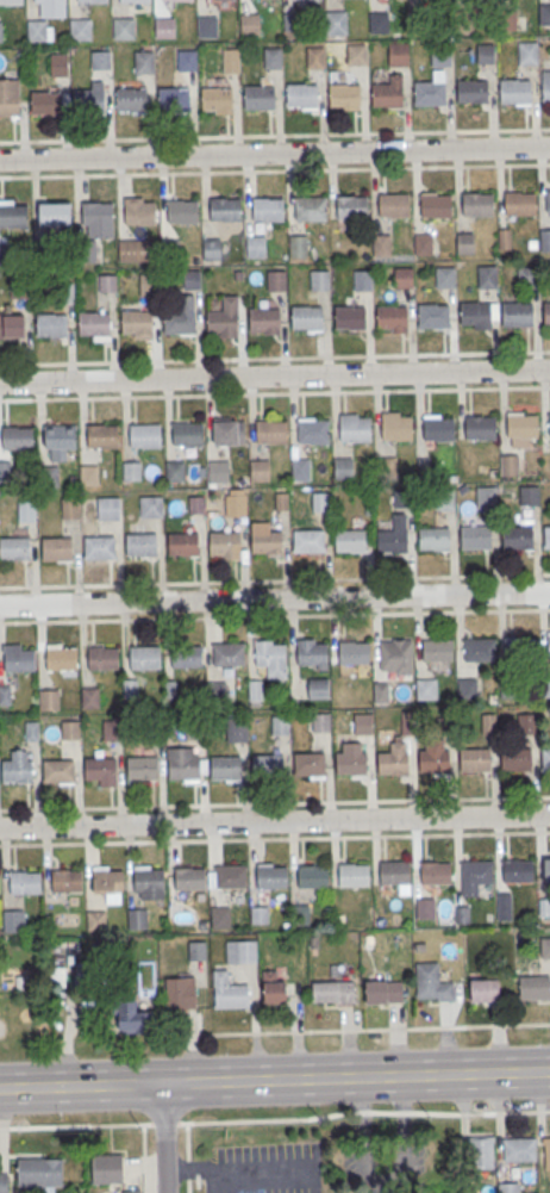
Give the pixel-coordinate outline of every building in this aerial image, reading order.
[(40,17),(65,15),(65,0),(40,0),(40,17)] [(538,4),(549,3),(549,23),(538,24),(538,4)] [(494,8),(514,8),(515,29),(495,29),(494,8)] [(324,11),(346,10),(346,33),(325,35),(324,11)] [(410,12),(430,11),(430,32),(410,32),(410,12)] [(282,12),(301,12),(302,35),(283,35),(282,12)] [(369,12),(389,12),(389,32),(369,32),(369,12)] [(239,13),(258,13),(260,36),(240,36),(239,13)] [(196,17),(217,15),(217,36),(198,37),(196,17)] [(155,18),(175,17),(175,37),(156,38),(155,18)] [(70,19),(89,18),(90,38),(70,39),(70,19)] [(113,18),(133,18),(133,38),(114,38),(113,18)] [(27,20),(45,20),(46,41),(27,41),(27,20)] [(517,43),(537,42),(538,62),(518,63),(517,43)] [(346,44),(364,43),(364,63),(348,64),(346,44)] [(476,43),(493,43),(494,63),(477,63),(476,43)] [(389,45),(410,45),(410,66),(390,66),(389,45)] [(432,46),(451,45),(452,67),(432,67),(432,46)] [(263,48),(281,46),(281,68),(264,68),(263,48)] [(306,46),(324,46),(324,67),(307,67),(306,46)] [(176,50),(196,49),(196,69),(176,70),(176,50)] [(224,49),(238,49),(239,70),(224,72),(224,49)] [(89,50),(110,50),(110,70),(90,70),(89,50)] [(133,50),(154,50),(155,70),(135,70),(133,50)] [(50,54),(67,52),(67,74),(51,74),(50,54)] [(543,101),(549,101),(549,69),(542,69),(543,101)] [(373,86),(373,107),(404,107),(402,76),(390,76),(390,86),(373,86)] [(500,81),(500,101),(530,101),(530,80),(500,81)] [(19,113),(18,81),(0,81),(0,113),(19,113)] [(415,83),(417,107),(446,106),(445,82),(415,83)] [(458,82),(458,104),(488,102),(488,82),(458,82)] [(74,92),(74,112),(105,112),(104,83),(92,83),(92,91),(74,92)] [(287,85),(287,106),(317,105),(317,85),(287,85)] [(330,85),(330,106),(360,105),(360,85),(330,85)] [(244,87),(244,107),(274,107),(274,86),(244,87)] [(202,87),(202,108),(232,107),(232,87),(202,87)] [(115,88),(115,110),(146,108),(145,88),(115,88)] [(158,89),(160,110),(189,110),(188,88),(158,89)] [(31,92),(31,113),(61,112),(61,92),(31,92)] [(505,193),(505,215),(535,213),(535,192),(505,193)] [(379,194),(380,215),(410,215),(408,193),(379,194)] [(463,193),(463,215),(493,213),(493,193),(463,193)] [(420,195),(420,217),(450,216),(450,194),(420,195)] [(337,197),(337,217),(367,217),(367,195),(337,197)] [(295,197),(295,218),(325,218),(325,197),(295,197)] [(210,198),(210,219),(240,218),(239,198),(210,198)] [(252,199),(252,219),(282,219),(282,198),(252,199)] [(27,225),(27,204),(13,205),(13,199),(0,199),(0,226),(27,225)] [(168,201),(168,222),(198,222),(198,200),(168,201)] [(125,203),(125,223),(155,223),(155,201),(125,203)] [(82,203),(82,224),(88,224),(89,238),(113,238),(112,203),(82,203)] [(39,204),(39,225),(70,224),(69,204),(39,204)] [(540,229),(549,229),(549,250),(540,250),(540,229)] [(456,232),(474,232),(474,251),(456,253),(456,232)] [(413,235),(431,234),(431,253),(413,254),(413,235)] [(373,235),(390,235),(390,254),(373,254),(373,235)] [(246,236),(264,236),(264,255),(246,256),(246,236)] [(288,236),(306,236),(307,255),(289,255),(288,236)] [(118,238),(148,237),(148,260),(118,261),(118,238)] [(204,238),(219,238),(220,259),(204,259),(204,238)] [(75,242),(96,241),(96,263),(76,263),(75,242)] [(477,266),(495,266),(496,285),(477,285),(477,266)] [(394,267),(413,267),(413,286),(394,287),(394,267)] [(436,267),(454,267),(455,286),(436,286),(436,267)] [(183,268),(200,268),(201,288),(185,288),(183,268)] [(310,271),(329,269),(329,290),(310,290),(310,271)] [(354,271),(371,269),(373,290),(354,290),(354,271)] [(268,271),(286,271),(286,290),(268,290),(268,271)] [(100,276),(117,275),(117,293),(100,293),(100,276)] [(60,284),(74,284),(75,304),(61,305),(60,284)] [(164,311),(164,333),(195,333),(194,293),(181,294),(181,311),(164,311)] [(207,311),(208,331),(238,331),(237,294),(223,294),(223,310),(207,311)] [(461,303),(461,324),(490,323),(490,303),(461,303)] [(502,304),(502,325),(532,324),(532,303),(502,304)] [(419,305),(419,325),(449,325),(449,304),(419,305)] [(376,305),(376,327),(406,325),(406,305),(376,305)] [(292,306),(292,328),(321,327),(321,306),(292,306)] [(335,306),(336,328),(365,327),(364,306),(335,306)] [(249,309),(249,330),(279,329),(279,309),(249,309)] [(120,311),(121,333),(151,331),(151,311),(120,311)] [(79,313),(79,334),(108,334),(108,312),(79,313)] [(24,336),(24,315),(0,316),(0,336),(24,336)] [(36,315),(37,336),(67,335),(65,315),(36,315)] [(381,411),(381,439),(412,437),(411,415),(400,416),(400,411),(381,411)] [(339,414),(340,441),(370,440),(369,416),(356,417),(356,412),(339,414)] [(507,415),(507,436),(537,435),(537,415),(507,415)] [(464,416),(464,437),(495,436),(494,416),(464,416)] [(423,417),(424,439),(454,437),(454,417),(423,417)] [(214,421),(214,443),(244,443),(244,420),(214,421)] [(298,420),(298,441),(327,441),(327,420),(298,420)] [(256,422),(256,442),(286,442),(286,421),(256,422)] [(173,423),(174,445),(204,443),(202,422),(173,423)] [(88,424),(88,446),(118,446),(118,424),(88,424)] [(130,424),(130,446),(160,446),(160,424),(130,424)] [(44,427),(45,448),(75,447),(74,427),(44,427)] [(2,428),(2,449),(32,448),(32,428),(2,428)] [(499,454),(520,454),(520,474),(499,476),(499,454)] [(333,458),(351,458),(352,477),(333,477),(333,458)] [(250,460),(268,459),(268,479),(250,479),(250,460)] [(290,459),(310,459),(310,478),(292,479),(290,459)] [(165,460),(183,460),(185,479),(165,480),(165,460)] [(210,461),(227,460),(229,480),(210,480),(210,461)] [(123,461),(140,461),(140,480),(123,480),(123,461)] [(39,465),(57,464),(58,484),(39,484),(39,465)] [(80,465),(98,464),(98,484),(80,484),(80,465)] [(520,485),(538,485),(538,504),(520,505),(520,485)] [(392,487),(411,487),(411,507),(393,508),(392,487)] [(477,487),(495,487),(495,507),(477,507),(477,487)] [(436,490),(454,489),(454,509),(436,509),(436,490)] [(312,491),(330,491),(330,510),(312,511),(312,491)] [(275,492),(288,492),(288,510),(275,510),(275,492)] [(225,493),(243,493),(244,512),(226,514),(225,493)] [(188,496),(204,495),(205,512),(189,512),(188,496)] [(96,497),(119,496),(120,518),(98,520),(96,497)] [(139,496),(161,496),(162,515),(139,516),(139,496)] [(61,498),(79,497),(80,517),(62,517),(61,498)] [(18,502),(36,501),(36,521),(18,521),(18,502)] [(376,530),(377,551),(407,551),(406,512),(393,512),(393,529),(376,530)] [(251,522),(251,553),(282,553),(281,530),(269,532),(269,521),(251,522)] [(460,527),(461,548),(490,547),(489,526),(460,527)] [(502,526),(502,547),(532,546),(532,526),(502,526)] [(419,528),(419,549),(449,548),(449,528),(419,528)] [(293,530),(294,551),(324,551),(323,529),(293,530)] [(336,530),(336,552),(365,551),(365,530),(336,530)] [(210,533),(210,553),(239,553),(239,532),(210,533)] [(167,533),(167,554),(198,553),(196,533),(167,533)] [(126,534),(126,555),(156,554),(156,534),(126,534)] [(83,538),(85,558),(114,558),(113,536),(83,538)] [(29,558),(29,538),(0,538),(0,559),(29,558)] [(42,538),(42,559),(71,559),(71,538),(42,538)] [(423,639),(452,638),(452,660),(423,660),(423,639)] [(464,639),(494,638),(495,659),(465,660),(464,639)] [(505,638),(535,638),(536,659),(506,660),(505,638)] [(254,640),(271,639),(273,644),(283,644),(285,677),(267,677),(265,665),(255,666),(254,640)] [(382,640),(412,639),(412,661),(382,661),(382,640)] [(296,642),(326,641),(327,664),(298,664),(296,642)] [(339,642),(369,641),(369,664),(339,664),(339,642)] [(213,644),(243,642),(244,664),(214,665),(213,644)] [(130,646),(160,645),(160,666),(130,667),(130,646)] [(171,646),(201,645),(201,666),(173,667),(171,646)] [(45,647),(75,646),(75,669),(45,669),(45,647)] [(88,647),(118,646),(118,667),(89,669),(88,647)] [(4,648),(33,648),(33,670),(4,671),(4,648)] [(476,696),(476,677),(458,677),(458,696),(476,696)] [(308,678),(326,678),(326,697),(308,698),(308,678)] [(415,679),(435,678),(435,698),(417,698),(415,679)] [(261,679),(249,679),(249,700),(261,700),(261,679)] [(373,682),(388,682),(389,701),(374,702),(373,682)] [(11,704),(0,704),(0,685),(11,685),(11,704)] [(80,688),(98,686),(99,707),(81,707),(80,688)] [(39,690),(57,689),(57,708),(39,709),(39,690)] [(311,712),(330,712),(330,731),(312,732),(311,712)] [(354,714),(371,714),(373,733),(355,734),(354,714)] [(494,714),(481,714),(482,733),(494,733),(494,714)] [(535,732),(535,714),(519,714),(519,732),(535,732)] [(271,715),(289,715),(289,734),(271,734),(271,715)] [(226,717),(246,716),(246,741),(226,741),(226,717)] [(62,720),(80,719),(80,739),(62,739),(62,720)] [(185,719),(204,719),(204,738),(186,738),(185,719)] [(25,721),(37,720),(37,740),(25,740),(25,721)] [(102,720),(121,720),(121,739),(104,740),(102,720)] [(460,748),(489,747),(490,770),(461,770),(460,748)] [(419,750),(448,748),(449,771),(419,771),(419,750)] [(531,769),(531,748),(501,748),(501,769),(531,769)] [(542,748),(542,769),(549,769),(549,748),(542,748)] [(336,752),(365,751),(367,772),(337,773),(336,752)] [(376,752),(406,751),(407,772),(377,773),(376,752)] [(294,752),(324,752),(324,773),(294,775),(294,752)] [(253,753),(253,775),(286,775),(286,753),(253,753)] [(126,757),(156,756),(157,777),(127,778),(126,757)] [(169,757),(199,756),(199,777),(169,778),(169,757)] [(210,756),(239,756),(240,777),(211,778),(210,756)] [(85,758),(114,757),(115,779),(86,779),(85,758)] [(1,759),(31,758),(31,781),(1,782),(1,759)] [(43,759),(73,759),(73,781),(43,782),(43,759)] [(533,859),(533,882),(504,882),(504,860),(533,859)] [(492,860),(493,883),(477,884),(477,895),(462,896),(462,862),(492,860)] [(410,862),(411,884),(380,884),(380,862),(410,862)] [(451,862),(451,883),(421,884),(421,862),(451,862)] [(369,864),(369,887),(339,887),(339,864),(369,864)] [(245,865),(246,888),(217,888),(215,865),(245,865)] [(286,865),(287,888),(257,888),(256,865),(286,865)] [(327,865),(329,888),(298,888),(298,865),(327,865)] [(205,866),(206,889),(176,890),(175,868),(205,866)] [(164,869),(164,891),(135,891),(135,869),(164,869)] [(81,870),(82,893),(52,894),(51,871),(81,870)] [(123,870),(124,893),(94,894),(93,871),(123,870)] [(40,871),(40,894),(11,895),(10,872),(40,871)] [(511,893),(511,919),(498,919),(496,894),(511,893)] [(435,897),(436,919),(415,920),(414,897),(435,897)] [(538,897),(549,897),(549,915),(538,915),(538,897)] [(308,903),(310,924),(292,925),(292,903),(308,903)] [(230,905),(231,927),(211,927),(210,906),(230,905)] [(469,905),(469,922),(456,922),(455,905),(469,905)] [(268,906),(268,922),(251,924),(250,906),(268,906)] [(145,907),(146,928),(129,928),(129,908),(145,907)] [(21,909),(21,931),(5,931),(4,911),(21,909)] [(104,909),(104,931),(87,931),(86,909),(104,909)] [(539,937),(549,936),(549,958),(540,958),(539,937)] [(256,939),(256,961),(226,962),(226,940),(256,939)] [(206,942),(206,958),(189,959),(188,942),(206,942)] [(154,989),(154,961),(138,961),(138,989),(154,989)] [(87,982),(87,962),(73,962),(73,982),(87,982)] [(454,981),(454,1000),(437,1000),(436,996),(417,998),(415,963),(438,962),(438,981),(454,981)] [(55,966),(55,986),(71,986),(71,966),(55,966)] [(246,983),(248,1007),(214,1008),(213,970),(227,969),(227,983),(246,983)] [(274,981),(274,970),(262,970),(262,1003),(285,1003),(285,981),(274,981)] [(549,976),(549,999),(520,1000),(520,977),(549,976)] [(499,977),(499,1000),(470,1001),(470,978),(499,977)] [(196,978),(196,1008),(167,1008),(165,978),(196,978)] [(402,982),(402,1002),(365,1002),(365,981),(386,980),(386,982),(402,982)] [(354,981),(355,1004),(336,1004),(336,1001),(313,1001),(312,982),(354,981)] [(136,997),(116,997),(116,1033),(153,1033),(153,1010),(136,1010),(136,997)] [(492,1168),(492,1136),(472,1136),(472,1168),(492,1168)] [(535,1138),(535,1161),(505,1162),(504,1139),(535,1138)] [(405,1175),(424,1175),(424,1147),(405,1147),(405,1175)] [(124,1154),(124,1182),(92,1183),(90,1155),(124,1154)] [(18,1158),(63,1158),(63,1186),(18,1186),(18,1158)] [(8,1174),(9,1192),(0,1192),(0,1174),(8,1174)] [(518,1182),(498,1182),(498,1192),(518,1192),(518,1182)]
